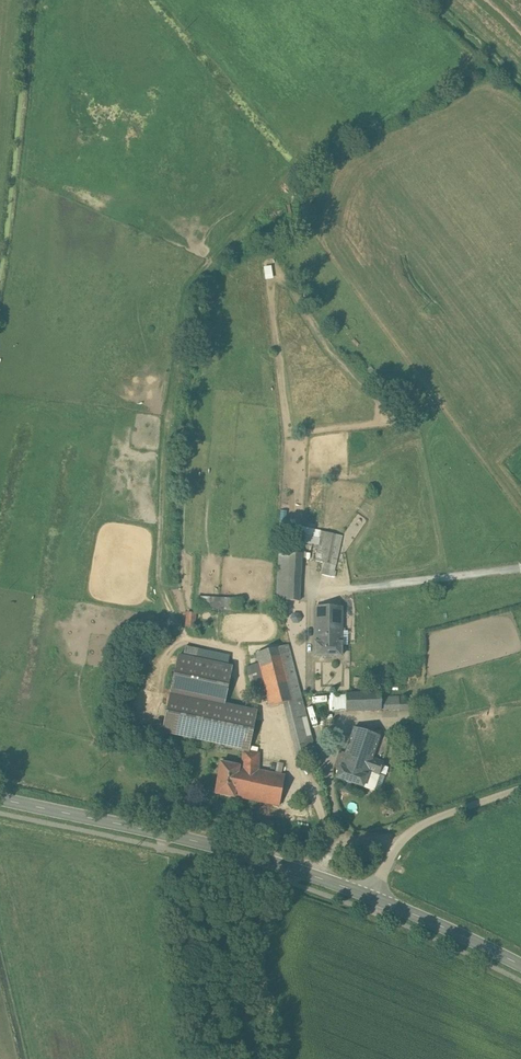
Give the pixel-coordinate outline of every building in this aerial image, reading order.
[(272,265),(264,265),(265,279),(273,278),(272,265)] [(320,539),(322,532),(312,529),(310,537),(320,539)] [(316,561),(325,563),(335,566),(342,536),(322,532),(320,539),(316,561)] [(301,554),(280,553),(277,600),(299,602),(301,554)] [(334,571),(335,566),(325,563),(322,575),(334,578),(336,572),(334,571)] [(242,599),(198,597),(197,609),(242,612),(242,599)] [(315,607),(315,643),(341,644),(341,607),(315,607)] [(184,612),(184,627),(193,628),(194,612),(184,612)] [(341,657),(341,644),(315,643),(315,656),(341,657)] [(288,645),(256,653),(259,664),(267,697),(270,707),(284,704),(297,757),(315,753),(288,645)] [(232,667),(178,656),(162,732),(227,745),(227,748),(243,751),(248,752),(257,712),(224,705),(232,667)] [(267,697),(259,664),(247,667),(254,697),(257,696),(258,699),(267,697)] [(381,692),(346,693),(346,703),(347,710),(381,710),(381,697),(381,692)] [(399,696),(381,697),(381,710),(399,709),(399,699),(399,696)] [(411,699),(399,699),(399,709),(412,709),(411,699)] [(347,710),(346,703),(328,703),(328,711),(347,710)] [(355,726),(346,749),(373,759),(381,736),(355,726)] [(346,749),(340,767),(367,776),(368,771),(373,759),(346,749)] [(243,751),(242,767),(258,770),(259,754),(248,752),(243,751)] [(373,759),(368,771),(380,774),(384,763),(373,759)] [(234,797),(239,766),(220,762),(215,794),(234,798),(234,797)] [(242,767),(239,766),(234,797),(279,806),(284,776),(258,770),(242,767)] [(367,776),(340,767),(336,778),(363,787),(367,776)] [(385,776),(380,774),(368,771),(367,776),(363,787),(374,791),(374,788),(380,790),(385,776)] [(360,857),(352,861),(355,868),(363,865),(360,857)]
